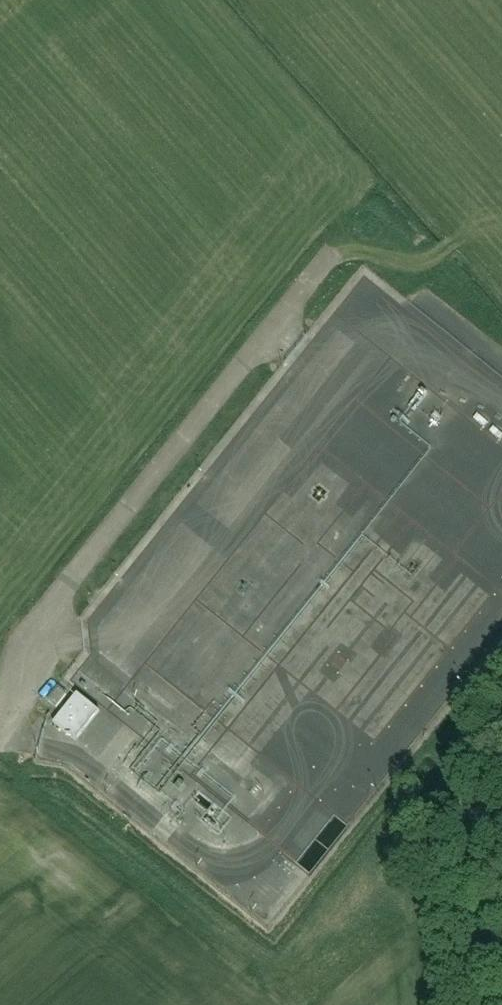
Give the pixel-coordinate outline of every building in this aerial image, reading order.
[(420,338),(441,349),(461,310),(428,293),(415,318),(427,324),(420,338)] [(266,368),(258,379),(269,387),(276,375),(266,368)] [(398,406),(408,414),(427,393),(417,385),(398,406)] [(495,426),(491,436),(501,441),(501,427),(501,429),(495,426)] [(375,456),(419,489),(440,461),(399,431),(393,439),(389,437),(375,456)] [(491,442),(484,451),(501,464),(501,449),(491,442)] [(501,498),(501,477),(491,492),(501,499),(501,498)] [(313,493),(330,505),(340,492),(323,480),(313,493)] [(177,527),(169,537),(190,554),(198,544),(177,527)] [(318,691),(380,739),(397,717),(385,708),(396,695),(374,677),(368,685),(352,672),(341,685),(329,676),(318,691)] [(59,688),(49,701),(57,707),(67,695),(59,688)] [(56,721),(77,739),(100,711),(79,694),(56,721)] [(285,845),(304,859),(327,829),(307,814),(285,845)]
